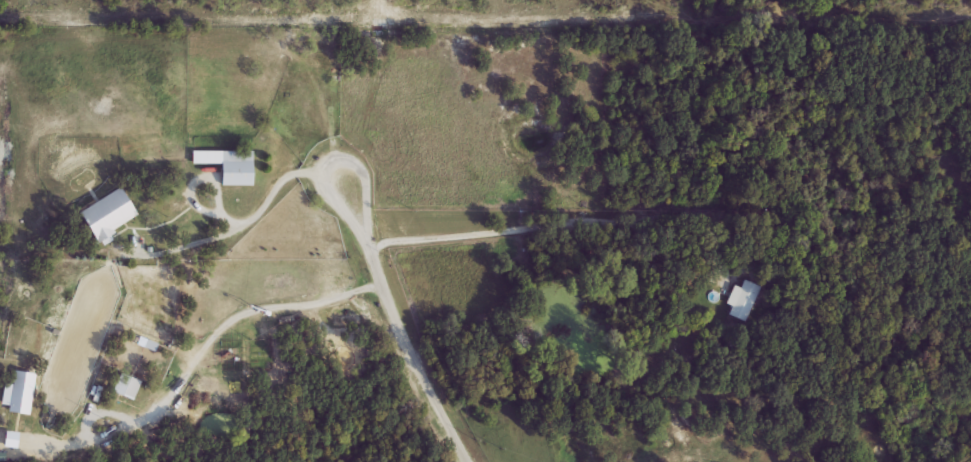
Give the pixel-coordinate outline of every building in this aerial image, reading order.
[(191,164),(191,151),(254,151),(253,186),(221,186),(221,165),(191,164)] [(138,219),(95,241),(79,210),(122,188),(138,219)] [(739,289),(743,280),(760,288),(743,323),(723,314),(736,288),(739,289)] [(141,382),(132,401),(111,392),(119,373),(141,382)]
